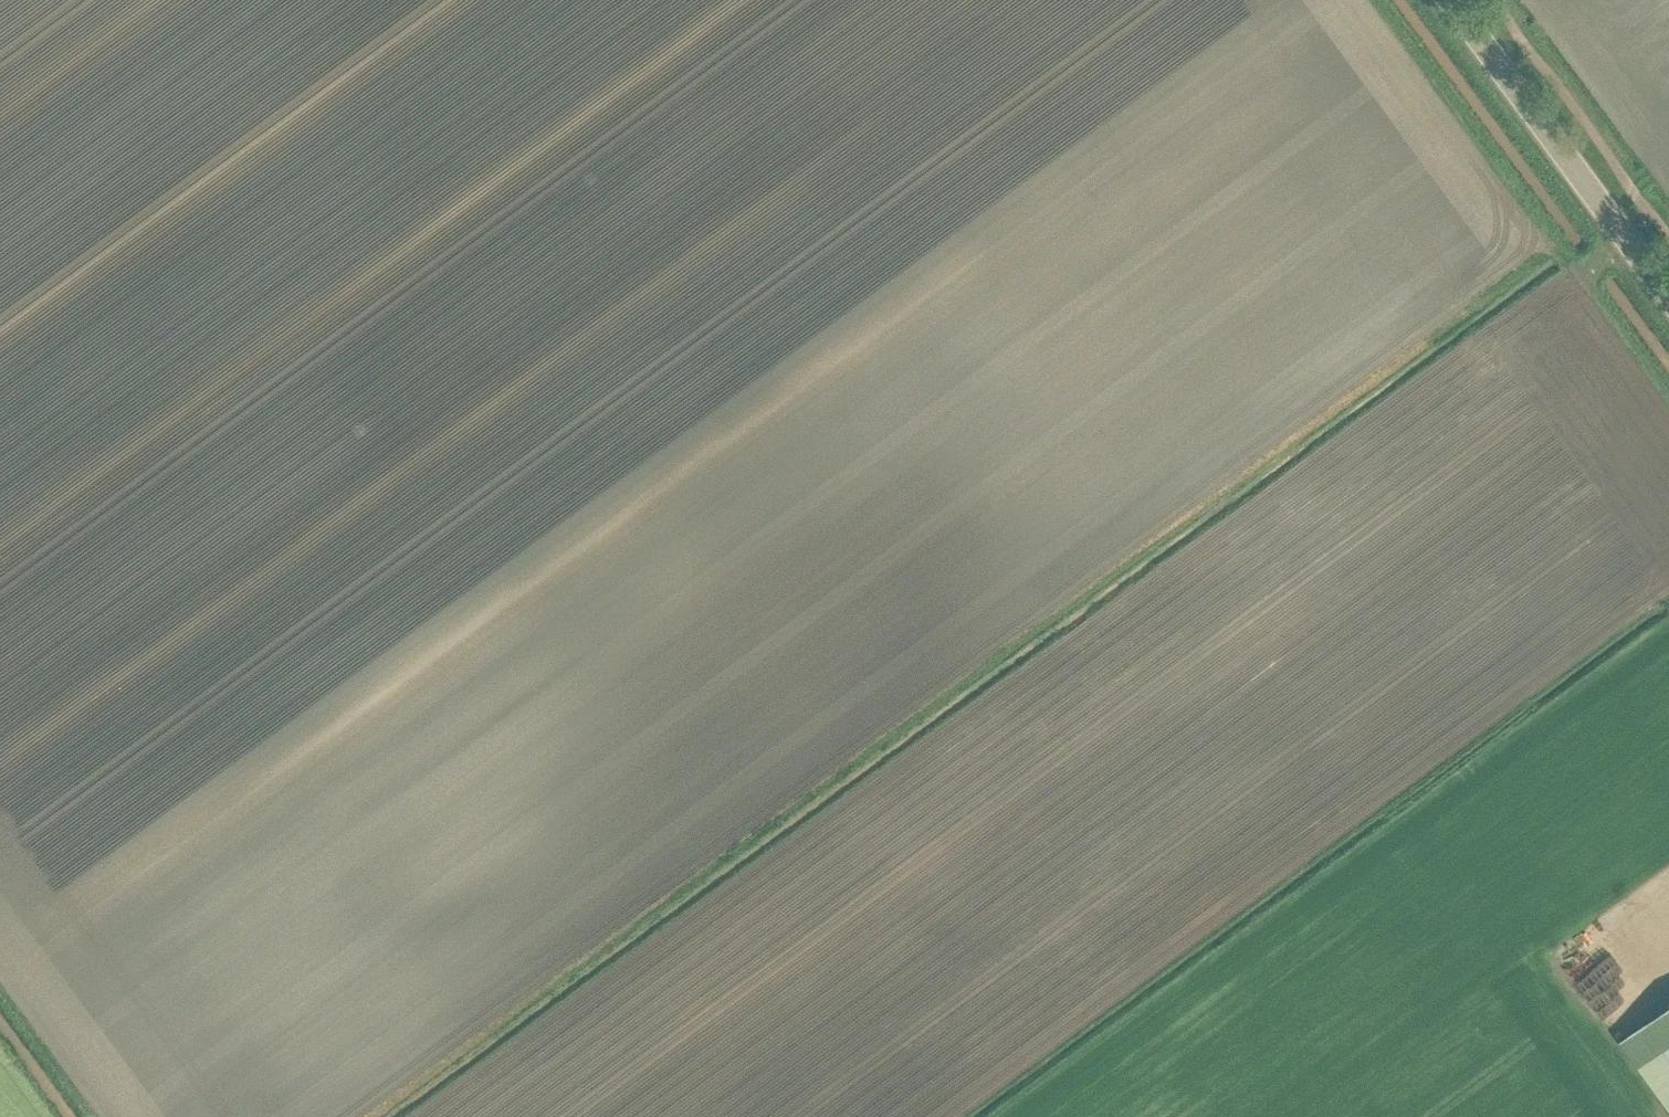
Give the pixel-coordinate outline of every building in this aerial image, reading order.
[(1621,1038),(1668,1103),(1668,1002),(1621,1038)]
